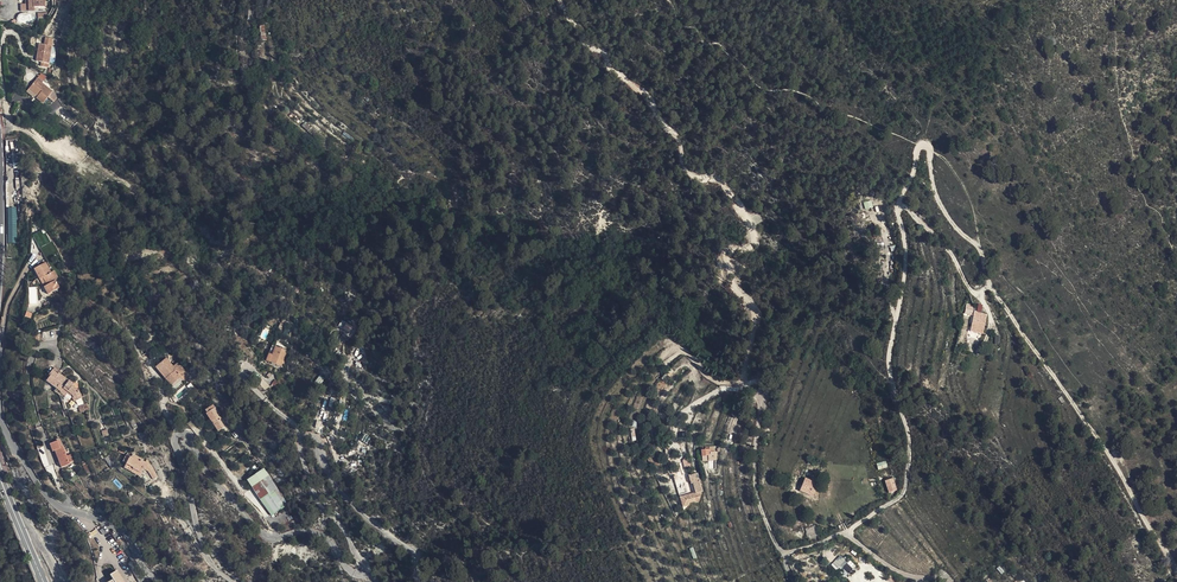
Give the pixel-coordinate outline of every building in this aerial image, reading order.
[(20,6),(14,5),(14,12),(27,14),(27,11),(39,13),(40,3),(38,3),(39,0),(21,0),(20,6)] [(49,39),(43,38),(41,38),(40,45),(35,44),(31,61),(36,62),(35,67),(44,68),(44,64),(48,47),(49,39)] [(43,95),(49,99),(52,94),(50,85),(48,88),(31,76),(26,84),(35,92),(33,94),(32,95),(39,101),(43,95)] [(24,87),(33,94),(35,92),(26,84),(24,87)] [(305,122),(302,125),(306,130),(310,127),(305,122)] [(865,209),(873,207),(871,200),(863,202),(865,209)] [(17,242),(16,207),(7,208),(9,243),(17,242)] [(47,233),(40,234),(41,239),(45,238),(46,243),(49,242),(47,233)] [(48,256),(52,253),(47,245),(39,251),(46,262),(50,260),(48,256)] [(278,251),(274,257),(280,261),(284,256),(278,251)] [(53,298),(64,292),(60,285),(64,282),(57,272),(53,274),(47,264),(36,271),(45,284),(49,281),(53,289),(49,291),(53,298)] [(49,281),(45,284),(49,291),(53,289),(49,281)] [(966,304),(964,314),(972,315),(974,305),(966,304)] [(971,332),(975,332),(976,320),(979,321),(982,315),(974,314),(971,332)] [(342,320),(336,329),(349,337),(355,328),(342,320)] [(985,334),(986,323),(985,323),(979,321),(976,320),(975,332),(985,334)] [(281,323),(272,329),(282,344),(291,338),(281,323)] [(272,354),(268,352),(265,362),(283,368),(286,360),(283,360),(287,349),(275,345),(272,354)] [(187,381),(181,372),(175,363),(164,370),(175,388),(187,381)] [(46,381),(55,388),(61,392),(64,390),(66,392),(74,397),(77,402),(83,399),(80,393),(78,388),(73,384),(74,383),(68,379),(58,371),(54,368),(48,374),(50,376),(46,381)] [(186,369),(184,370),(191,379),(193,378),(186,369)] [(191,379),(184,370),(181,372),(187,381),(191,379)] [(219,432),(224,429),(215,413),(211,415),(212,417),(211,418),(219,432)] [(367,444),(371,437),(365,434),(361,440),(367,444)] [(56,445),(47,448),(50,456),(51,455),(57,471),(70,466),(67,457),(62,459),(56,445)] [(130,460),(126,468),(123,473),(139,481),(142,475),(148,477),(152,485),(157,483),(150,467),(146,466),(145,469),(142,467),(143,464),(131,458),(130,460)] [(109,460),(105,463),(111,474),(115,471),(109,460)] [(945,476),(950,471),(944,464),(939,469),(945,476)] [(691,478),(699,475),(697,468),(689,471),(691,478)] [(956,478),(950,471),(945,476),(951,483),(956,478)] [(889,473),(883,477),(890,487),(896,482),(889,473)] [(695,484),(701,482),(699,475),(691,478),(691,479),(693,479),(695,484)] [(815,478),(803,475),(802,481),(806,482),(804,488),(811,490),(815,478)] [(266,482),(250,493),(270,522),(286,512),(266,482)] [(831,564),(836,570),(840,566),(848,573),(856,566),(850,560),(847,562),(840,555),(831,564)] [(112,570),(100,575),(103,580),(100,581),(119,581),(112,570)]
